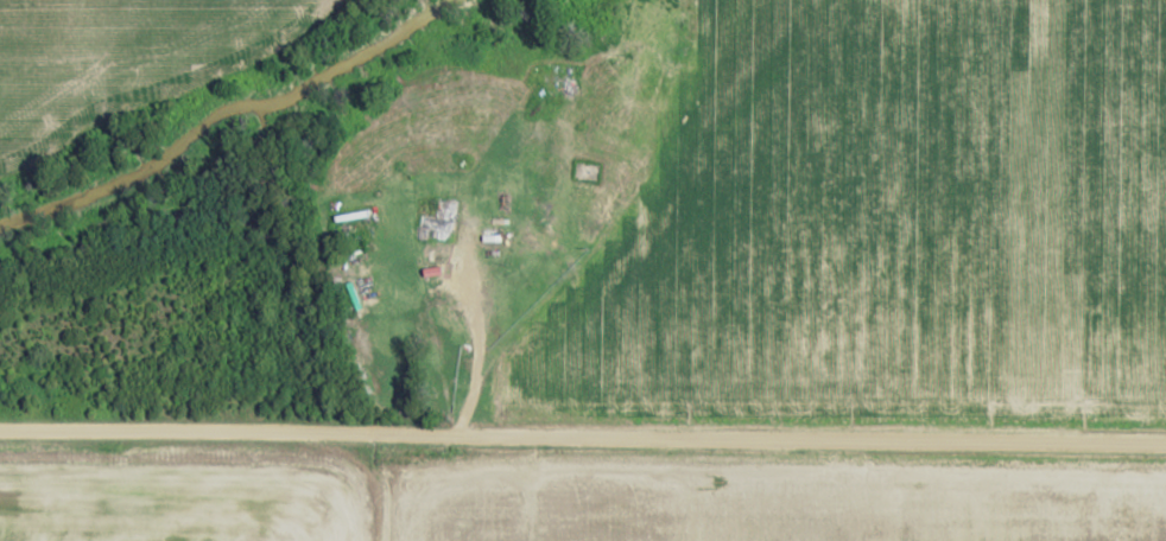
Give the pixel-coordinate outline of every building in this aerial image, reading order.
[(456,241),(456,202),(436,202),(436,223),(421,223),(421,241),(456,241)]
